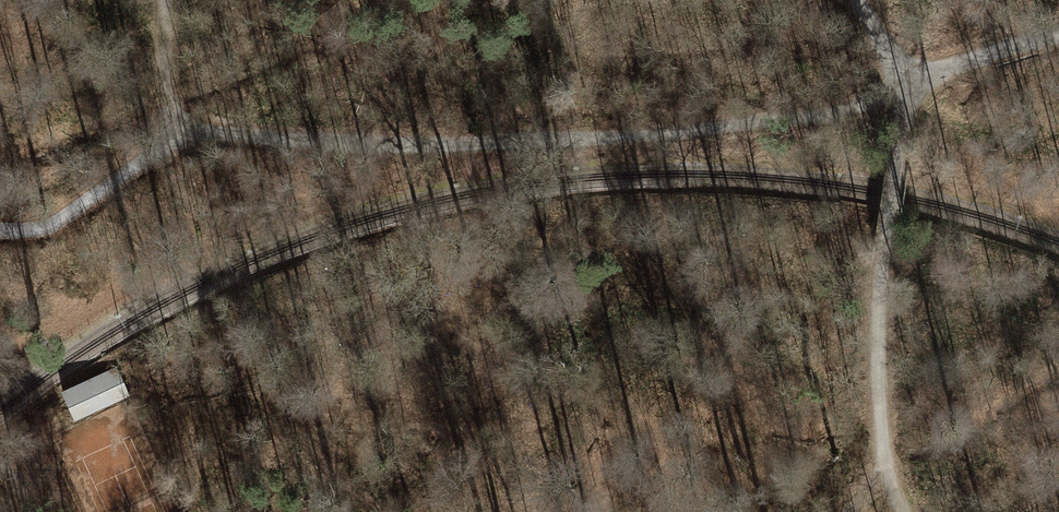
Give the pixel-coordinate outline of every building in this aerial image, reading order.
[(120,366),(57,395),(74,426),(134,399),(120,366)]
